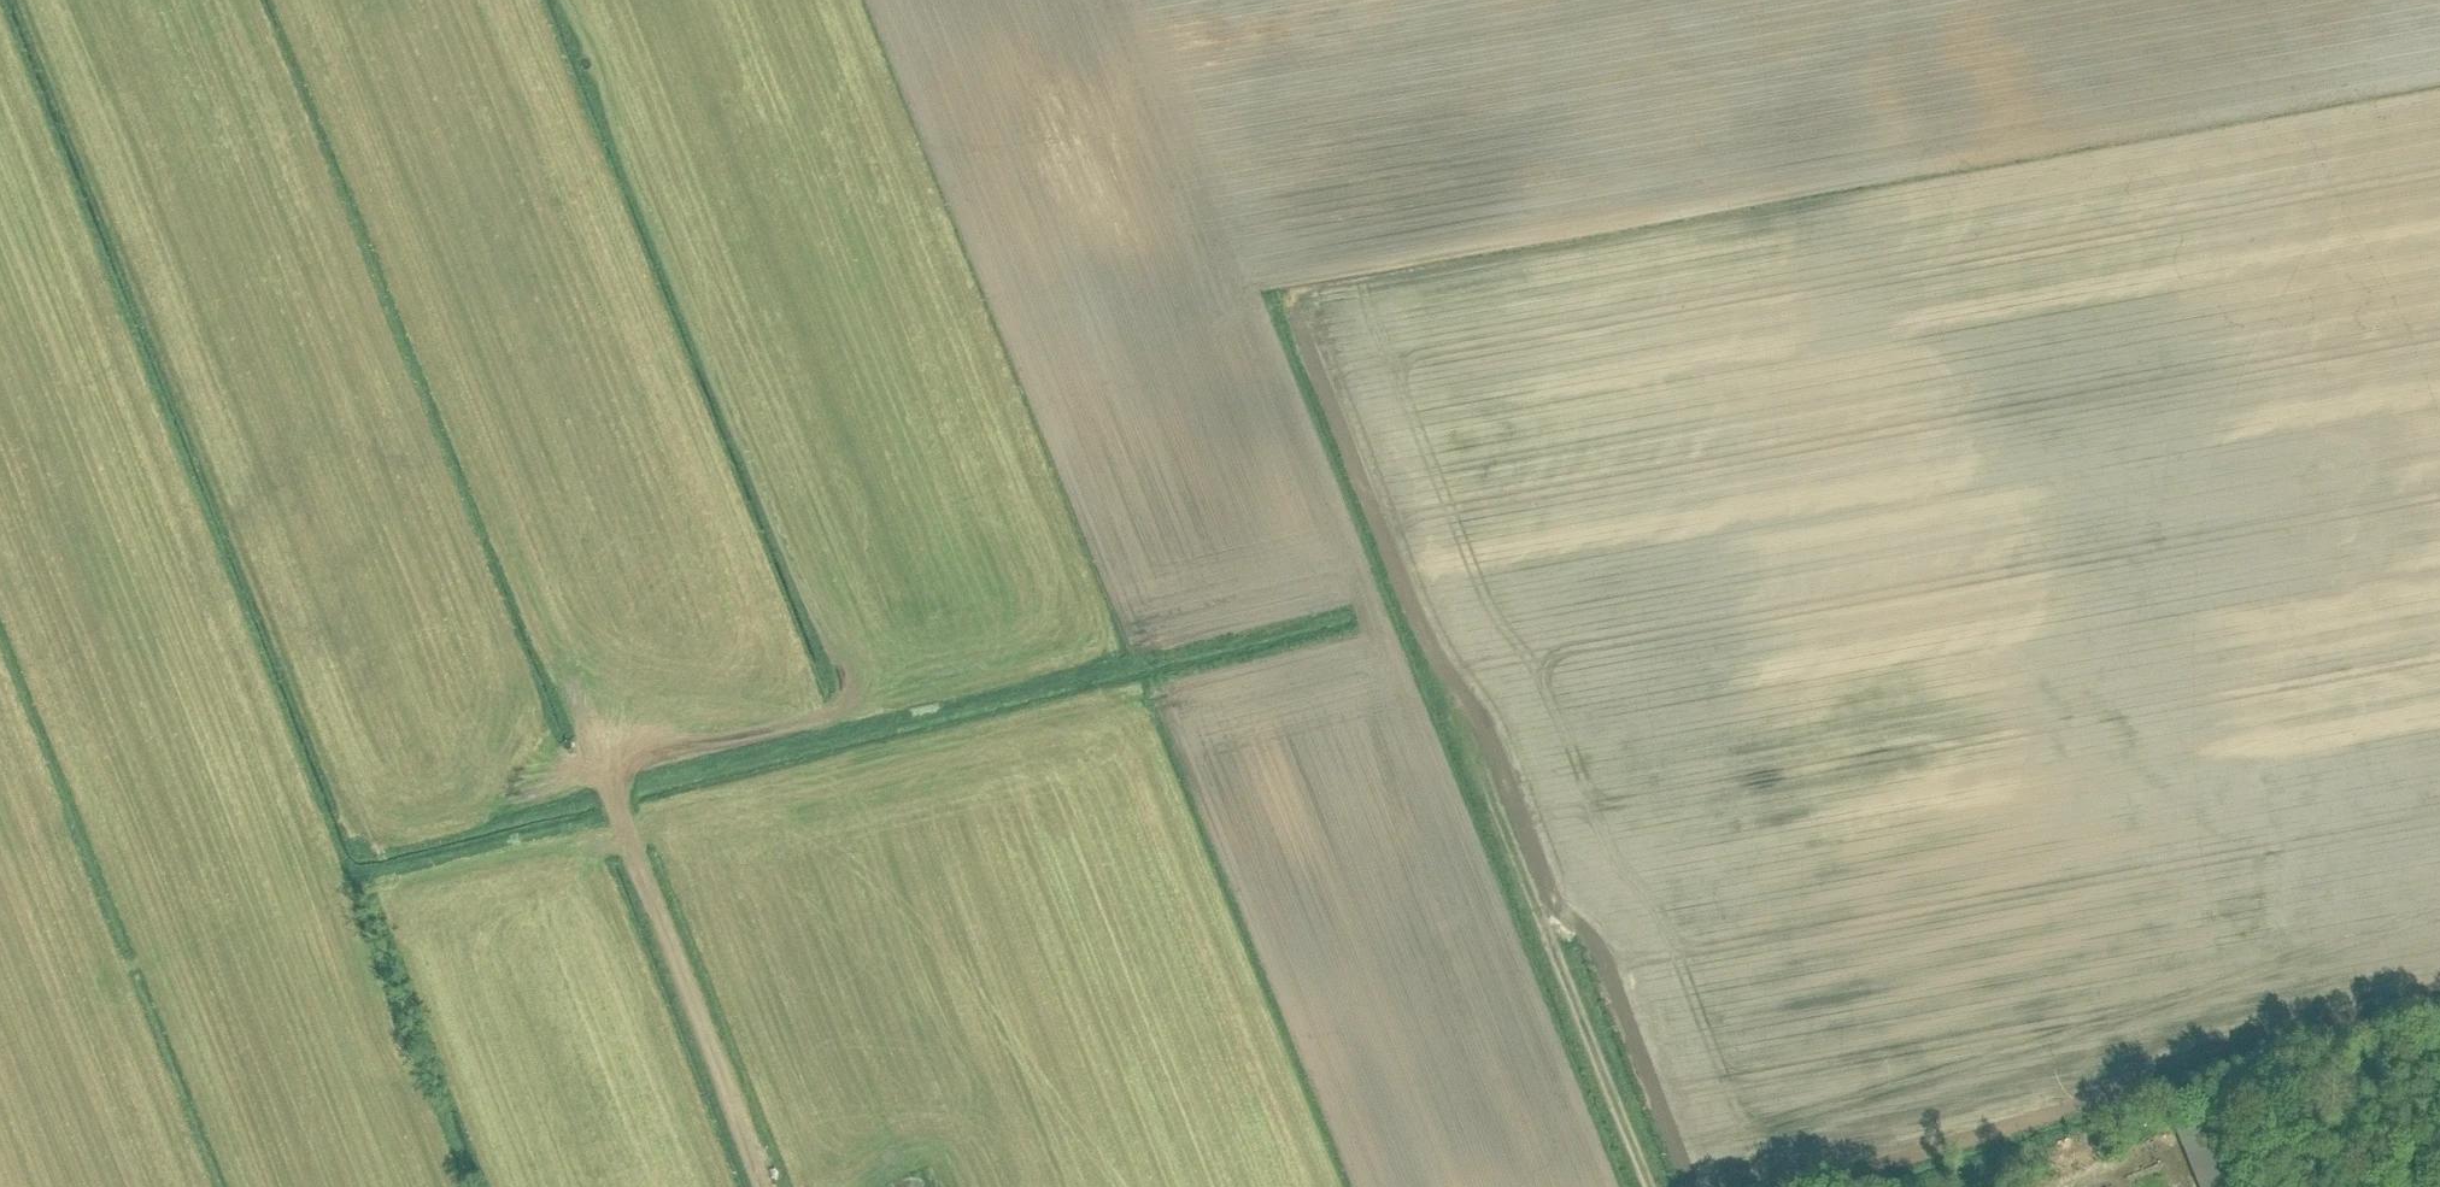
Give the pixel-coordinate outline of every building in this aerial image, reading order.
[(2208,1115),(2175,1128),(2199,1186),(2237,1186),(2208,1115)]
